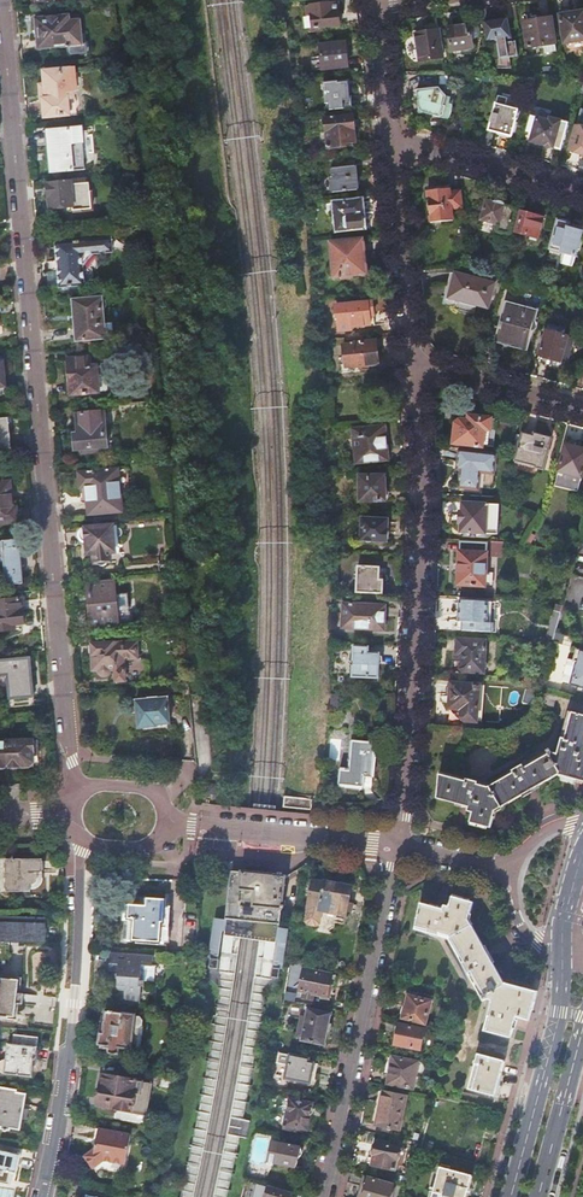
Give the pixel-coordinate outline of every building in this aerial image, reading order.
[(311,6),(305,7),(306,17),(312,17),(313,28),(339,26),(339,24),(340,24),(339,15),(338,14),(337,3),(311,6)] [(560,16),(564,43),(582,40),(582,12),(574,13),(574,11),(572,10),(570,9),(569,9),(567,9),(565,10),(563,12),(563,13),(562,15),(560,16)] [(70,14),(35,18),(38,49),(70,46),(71,54),(88,52),(87,44),(84,44),(81,19),(71,20),(70,14)] [(507,18),(484,22),(487,42),(510,38),(507,18)] [(551,18),(524,23),(528,49),(555,44),(551,18)] [(471,25),(447,29),(451,52),(473,48),(472,40),(474,39),(476,39),(477,38),(479,36),(479,34),(480,32),(479,30),(478,27),(476,26),(474,25),(471,25)] [(438,30),(414,34),(419,61),(442,57),(438,30)] [(345,43),(319,46),(322,70),(347,67),(345,43)] [(47,99),(44,99),(46,115),(49,115),(69,113),(68,97),(72,97),(71,88),(80,87),(78,69),(70,70),(45,72),(46,83),(47,99)] [(349,81),(312,85),(314,98),(315,97),(317,109),(329,108),(329,105),(347,103),(346,91),(350,90),(349,81)] [(439,88),(417,90),(419,108),(424,113),(441,118),(441,116),(443,116),(445,106),(444,106),(446,96),(439,88)] [(515,120),(518,110),(506,106),(508,99),(498,96),(489,131),(512,137),(516,120),(515,120)] [(353,116),(324,119),(327,149),(346,147),(345,144),(355,143),(353,128),(356,125),(355,121),(353,119),(353,116)] [(531,116),(527,131),(532,133),(530,142),(554,148),(561,121),(549,118),(549,121),(531,116)] [(569,150),(570,151),(570,152),(581,155),(582,154),(582,117),(578,116),(569,150)] [(81,128),(45,131),(47,149),(53,148),(55,172),(85,169),(81,128)] [(333,177),(331,177),(332,193),(357,190),(354,166),(332,169),(333,177)] [(72,182),(48,185),(51,209),(74,207),(72,182)] [(433,191),(427,191),(430,223),(452,221),(451,209),(461,208),(460,193),(450,193),(449,189),(442,190),(442,187),(433,188),(433,191)] [(361,201),(334,204),(336,230),(348,229),(347,217),(363,215),(361,201)] [(481,203),(478,214),(482,215),(480,220),(489,223),(488,227),(497,229),(498,225),(500,226),(501,221),(512,224),(515,211),(512,210),(513,208),(505,206),(502,204),(500,203),(497,202),(494,203),(486,201),(485,204),(481,203)] [(521,211),(516,232),(538,238),(543,218),(534,216),(535,215),(521,211)] [(558,220),(551,246),(562,249),(561,252),(562,252),(562,254),(559,263),(573,266),(582,231),(568,227),(569,223),(568,223),(567,221),(561,219),(559,221),(558,220)] [(59,288),(61,288),(85,286),(86,286),(84,266),(93,254),(112,252),(111,239),(55,243),(59,288)] [(362,240),(330,243),(334,278),(365,274),(362,240)] [(455,273),(449,298),(488,308),(495,284),(455,273)] [(500,329),(498,337),(516,342),(514,346),(526,349),(531,330),(533,330),(534,330),(535,329),(536,328),(536,326),(536,324),(535,323),(533,322),(536,313),(538,314),(543,297),(524,292),(519,308),(507,305),(502,322),(500,322),(499,329),(500,329)] [(102,299),(70,301),(71,314),(75,313),(77,340),(105,338),(103,310),(104,309),(106,308),(107,306),(107,304),(106,302),(105,301),(104,299),(102,299)] [(372,302),(335,306),(336,319),(338,319),(339,331),(352,329),(352,327),(370,325),(369,312),(373,312),(372,302)] [(539,356),(561,362),(564,350),(569,351),(573,338),(564,335),(566,329),(547,324),(544,336),(541,335),(536,351),(540,352),(539,356)] [(352,343),(343,344),(345,366),(354,365),(355,366),(378,363),(378,361),(379,361),(379,352),(378,352),(378,350),(378,341),(376,341),(375,340),(352,342),(352,343)] [(90,357),(67,359),(71,395),(81,394),(81,396),(89,395),(89,393),(100,392),(97,366),(91,366),(90,357)] [(76,449),(82,449),(99,447),(106,446),(103,413),(99,413),(80,414),(80,415),(77,415),(79,434),(75,435),(76,449)] [(454,424),(452,444),(474,446),(474,448),(478,448),(478,447),(482,447),(484,430),(489,431),(491,419),(468,416),(468,421),(459,420),(454,424)] [(11,450),(9,424),(0,425),(0,451),(11,450)] [(384,426),(352,430),(356,464),(387,461),(384,426)] [(543,470),(547,456),(547,455),(545,454),(546,451),(548,451),(548,450),(552,438),(523,430),(515,461),(536,467),(536,468),(543,470)] [(581,475),(582,470),(582,450),(566,445),(559,471),(581,477),(581,475)] [(496,455),(460,452),(458,470),(462,471),(460,488),(479,490),(480,473),(494,474),(496,455)] [(118,469),(79,473),(80,488),(86,487),(89,514),(121,511),(118,469)] [(384,476),(359,477),(360,501),(385,501),(384,476)] [(0,483),(0,524),(17,522),(16,508),(13,509),(10,482),(0,483)] [(462,503),(460,533),(497,535),(499,505),(462,503)] [(362,518),(361,540),(386,541),(388,520),(362,518)] [(80,532),(79,534),(79,536),(80,539),(82,541),(84,542),(86,542),(87,542),(88,554),(94,554),(95,563),(97,563),(98,564),(100,565),(101,566),(103,566),(105,566),(106,565),(107,563),(108,561),(110,561),(109,552),(115,552),(112,526),(83,529),(82,530),(80,532)] [(571,575),(582,578),(582,530),(571,575)] [(0,541),(0,562),(3,562),(5,585),(23,583),(20,547),(17,547),(16,540),(0,541)] [(460,543),(457,585),(484,586),(484,584),(491,584),(492,574),(485,574),(486,544),(460,543)] [(358,566),(356,592),(382,594),(383,581),(379,580),(380,568),(358,566)] [(561,613),(555,633),(582,640),(582,578),(571,575),(561,613)] [(114,583),(89,586),(92,625),(118,622),(116,610),(115,599),(114,583)] [(21,598),(0,600),(0,632),(7,631),(7,626),(14,625),(23,624),(23,623),(25,621),(24,614),(22,612),(21,598)] [(127,598),(115,599),(116,610),(128,608),(127,598)] [(462,622),(461,631),(492,633),(492,624),(495,625),(496,603),(481,602),(458,601),(457,622),(462,622)] [(336,603),(334,627),(383,629),(384,606),(336,603)] [(561,613),(555,611),(547,639),(554,640),(555,633),(561,613)] [(454,652),(454,662),(460,662),(460,672),(484,673),(486,641),(456,640),(456,652),(454,652)] [(124,643),(91,644),(92,670),(98,670),(98,672),(98,674),(99,676),(101,677),(103,678),(105,678),(107,677),(109,676),(110,674),(111,672),(125,671),(124,643)] [(353,646),(352,676),(377,678),(378,654),(367,653),(367,647),(353,646)] [(571,684),(582,688),(582,651),(577,650),(574,662),(577,663),(571,684)] [(0,661),(0,676),(7,676),(9,699),(33,697),(29,658),(0,661)] [(447,689),(446,690),(446,692),(447,694),(448,695),(450,696),(449,709),(461,709),(461,722),(482,723),(484,686),(451,684),(451,686),(449,686),(448,687),(447,689)] [(526,690),(522,703),(534,705),(537,693),(526,690)] [(556,696),(545,693),(542,705),(552,708),(556,696)] [(168,698),(136,701),(139,728),(156,726),(156,725),(170,723),(168,698)] [(556,776),(557,776),(558,775),(582,782),(582,716),(568,712),(557,754),(551,752),(550,750),(488,785),(439,772),(436,799),(468,807),(467,811),(472,813),(470,823),(490,828),(495,811),(556,776)] [(340,769),(338,784),(363,787),(365,777),(372,777),(375,743),(351,740),(350,758),(348,758),(348,761),(349,761),(349,768),(341,767),(341,769),(340,769)] [(37,741),(7,741),(7,768),(33,767),(33,756),(37,756),(37,741)] [(42,859),(20,860),(20,892),(31,892),(31,885),(33,885),(35,884),(36,883),(37,882),(38,880),(38,879),(38,877),(38,873),(42,873),(42,871),(43,871),(43,862),(42,862),(42,859)] [(228,919),(219,972),(234,973),(240,937),(261,940),(255,976),(269,978),(270,975),(278,924),(284,877),(258,874),(231,871),(226,919),(228,919)] [(313,881),(308,908),(344,916),(350,887),(347,887),(346,883),(340,882),(337,884),(326,882),(324,883),(313,881)] [(503,980),(467,921),(471,903),(450,897),(447,907),(442,905),(441,910),(419,904),(413,928),(447,938),(483,1000),(486,998),(491,1000),(483,1031),(509,1038),(515,1017),(527,1021),(535,990),(505,982),(503,980)] [(123,939),(166,942),(169,900),(147,898),(146,905),(126,904),(123,939)] [(10,964),(11,963),(9,963),(10,941),(46,941),(46,942),(47,942),(47,917),(46,917),(46,918),(0,917),(0,964),(10,964)] [(118,972),(117,978),(116,986),(116,989),(118,991),(125,991),(125,1002),(139,1003),(140,993),(144,993),(145,982),(154,983),(155,967),(156,967),(156,966),(152,966),(153,957),(110,953),(109,972),(118,972)] [(304,968),(300,990),(304,991),(303,997),(313,999),(314,993),(326,996),(330,974),(304,968)] [(234,973),(219,972),(220,987),(216,1022),(208,1059),(202,1098),(188,1164),(180,1196),(191,1196),(199,1165),(209,1113),(217,1072),(231,993),(234,973)] [(269,978),(255,976),(254,988),(241,1065),(234,1106),(214,1196),(226,1196),(240,1136),(245,1137),(249,1120),(244,1118),(254,1050),(263,1002),(267,989),(269,978)] [(15,1017),(17,1004),(23,1005),(24,994),(18,993),(19,980),(2,978),(1,984),(0,984),(0,1015),(15,1017)] [(401,1006),(400,1012),(402,1014),(402,1017),(422,1023),(429,1001),(408,995),(405,1005),(401,1006)] [(306,1016),(301,1038),(301,1039),(323,1044),(330,1013),(308,1008),(306,1016)] [(100,1033),(99,1045),(101,1046),(101,1048),(109,1049),(108,1053),(118,1055),(119,1048),(132,1049),(135,1028),(138,1028),(143,1025),(143,1021),(140,1017),(136,1016),(136,1014),(106,1011),(103,1033),(100,1033)] [(294,1036),(301,1038),(306,1016),(299,1015),(294,1036)] [(395,1026),(393,1032),(397,1034),(394,1044),(418,1049),(422,1029),(398,1024),(399,1026),(395,1026)] [(1,1072),(4,1073),(31,1076),(33,1060),(36,1060),(38,1037),(14,1035),(13,1045),(8,1044),(6,1060),(3,1060),(1,1061),(0,1063),(0,1071),(1,1072)] [(290,1054),(285,1078),(309,1083),(313,1063),(307,1061),(307,1059),(290,1054)] [(475,1054),(467,1088),(493,1095),(502,1061),(475,1054)] [(392,1056),(386,1082),(412,1087),(417,1062),(392,1056)] [(177,1089),(179,1076),(162,1073),(160,1086),(177,1089)] [(102,1075),(97,1105),(117,1108),(115,1119),(145,1124),(152,1084),(142,1082),(142,1081),(102,1075)] [(0,1127),(0,1129),(2,1129),(2,1130),(3,1130),(4,1131),(5,1131),(6,1131),(7,1130),(9,1131),(10,1128),(20,1130),(22,1117),(26,1118),(27,1109),(24,1109),(26,1094),(16,1092),(16,1090),(0,1087),(0,1126),(0,1127)] [(383,1091),(375,1126),(386,1128),(385,1133),(391,1134),(392,1129),(399,1131),(405,1095),(383,1091)] [(289,1097),(282,1129),(294,1131),(295,1128),(306,1130),(309,1116),(310,1114),(311,1112),(312,1109),(311,1107),(312,1102),(289,1097)] [(98,1129),(95,1140),(94,1149),(83,1159),(93,1170),(103,1161),(122,1165),(125,1163),(130,1135),(98,1129)] [(278,1162),(278,1163),(300,1167),(301,1159),(303,1158),(305,1157),(305,1155),(305,1153),(304,1150),(303,1149),(303,1147),(275,1142),(271,1160),(278,1162)] [(373,1154),(371,1165),(395,1171),(399,1148),(376,1143),(376,1145),(372,1146),(371,1151),(373,1154)] [(9,1184),(12,1172),(16,1172),(19,1155),(0,1150),(0,1183),(9,1184)] [(429,1196),(465,1196),(471,1175),(438,1165),(429,1196)] [(363,1196),(389,1196),(393,1184),(369,1177),(363,1196)] [(265,1196),(288,1196),(289,1193),(268,1186),(265,1196)]
